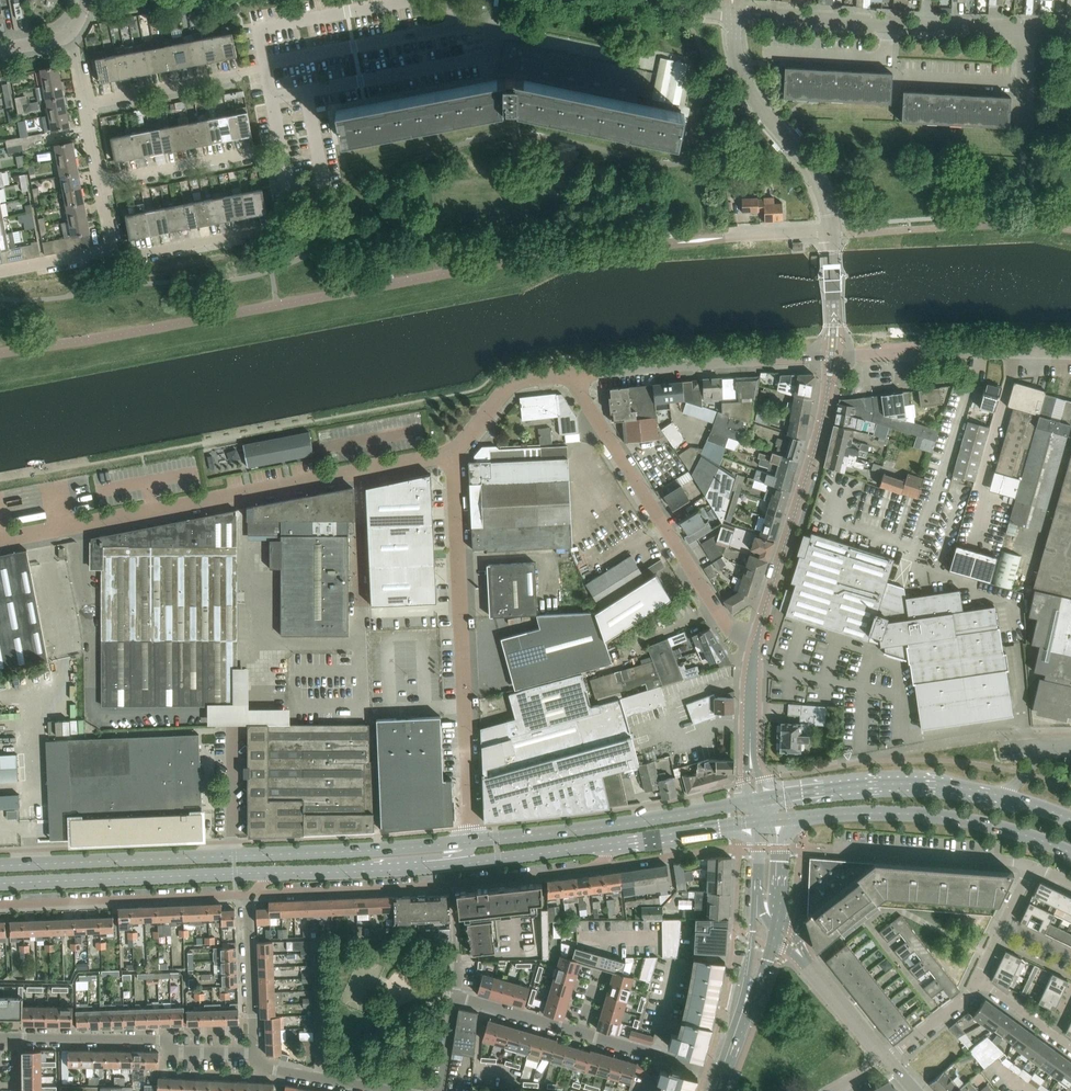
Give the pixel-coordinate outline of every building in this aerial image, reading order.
[(1032,14),(1039,14),(1040,8),(1040,0),(1033,0),(1032,14)] [(14,3),(17,19),(23,17),(20,1),(14,3)] [(197,4),(187,6),(188,12),(195,11),(198,10),(197,4)] [(225,10),(219,12),(221,22),(227,21),(225,10)] [(128,17),(119,19),(120,27),(129,25),(130,25),(128,17)] [(119,19),(109,21),(110,26),(110,29),(120,27),(119,19)] [(198,64),(207,62),(203,38),(202,32),(192,34),(193,40),(198,64)] [(232,33),(222,35),(227,58),(237,56),(236,53),(232,33)] [(217,60),(227,58),(222,35),(212,36),(217,60)] [(182,36),(172,37),(174,44),(178,68),(188,66),(182,36)] [(182,36),(188,66),(198,64),(193,40),(184,42),(182,36)] [(207,62),(217,60),(212,36),(203,38),(207,62)] [(178,68),(174,44),(172,37),(163,39),(164,46),(168,69),(178,68)] [(168,69),(164,46),(163,39),(153,41),(154,48),(159,71),(168,69)] [(496,74),(498,79),(336,110),(342,139),(504,108),(503,104),(506,104),(506,106),(508,106),(507,107),(508,108),(508,109),(509,109),(509,110),(510,110),(511,110),(512,110),(512,109),(513,109),(513,108),(513,107),(513,106),(515,106),(515,104),(518,104),(517,108),(678,142),(685,113),(524,79),(524,78),(636,102),(643,70),(637,69),(637,68),(530,46),(511,42),(509,42),(508,43),(507,44),(507,45),(506,46),(506,59),(511,60),(511,70),(501,70),(500,70),(499,70),(498,70),(497,71),(497,72),(496,73),(496,74)] [(130,77),(125,53),(124,47),(124,45),(114,47),(116,55),(120,79),(130,77)] [(134,45),(124,47),(125,53),(130,77),(139,75),(135,51),(134,45)] [(154,48),(145,49),(149,73),(159,71),(154,48)] [(149,73),(145,49),(135,51),(139,75),(149,73)] [(100,83),(110,81),(106,57),(105,50),(94,52),(96,59),(92,60),(94,70),(98,69),(99,77),(98,77),(98,78),(99,78),(100,83)] [(116,55),(106,57),(110,81),(120,79),(116,55)] [(677,61),(661,58),(653,98),(679,104),(687,64),(685,63),(681,62),(677,61)] [(40,70),(43,85),(61,81),(60,73),(59,66),(40,70)] [(785,67),(784,77),(783,98),(784,98),(784,95),(795,95),(795,98),(808,99),(809,96),(819,97),(819,99),(820,99),(821,69),(785,67)] [(855,99),(856,99),(857,71),(821,69),(820,99),(820,97),(830,97),(830,100),(844,101),(844,98),(854,99),(854,101),(855,101),(855,99)] [(857,71),(856,99),(866,99),(866,102),(880,103),(880,100),(891,101),(890,104),(891,104),(893,73),(857,71)] [(61,81),(43,85),(46,100),(65,97),(63,90),(61,81)] [(7,108),(13,107),(9,91),(4,92),(7,108)] [(937,123),(938,123),(939,93),(903,91),(902,122),(903,122),(903,120),(903,119),(913,119),(913,121),(913,122),(927,123),(927,121),(927,120),(937,121),(937,122),(937,123)] [(939,93),(938,123),(938,122),(938,121),(949,121),(949,123),(948,124),(962,125),(962,123),(962,122),(973,123),(973,124),(973,125),(974,125),(974,124),(974,123),(975,95),(939,93)] [(975,95),(974,123),(984,123),(984,125),(984,126),(998,126),(998,125),(998,124),(1008,124),(1008,126),(1008,127),(1009,128),(1011,97),(975,95)] [(15,98),(17,106),(23,104),(27,104),(26,96),(21,97),(15,98)] [(46,100),(49,115),(67,112),(65,103),(66,103),(65,97),(46,100)] [(214,97),(205,99),(206,108),(216,106),(214,97)] [(205,106),(204,98),(195,100),(196,107),(205,106)] [(30,103),(27,104),(23,104),(24,112),(32,111),(30,103)] [(236,108),(242,137),(252,135),(246,106),(236,108)] [(228,115),(232,139),(242,137),(236,108),(227,110),(228,115)] [(67,112),(49,115),(51,131),(71,127),(69,120),(68,120),(67,112)] [(218,117),(222,141),(232,139),(228,115),(218,117)] [(178,118),(179,124),(184,148),(193,146),(189,123),(188,116),(178,118)] [(208,119),(213,143),(222,141),(218,117),(208,119)] [(199,121),(203,145),(213,143),(208,119),(199,121)] [(189,123),(193,146),(203,145),(199,121),(189,123)] [(174,150),(184,148),(179,124),(169,126),(174,150)] [(169,126),(160,128),(164,150),(164,152),(174,150),(169,126)] [(164,152),(164,150),(160,128),(150,130),(154,150),(155,154),(164,152)] [(155,154),(154,150),(150,130),(140,132),(145,156),(155,154)] [(140,132),(131,134),(135,158),(145,156),(140,132)] [(22,144),(37,141),(42,140),(41,134),(21,137),(22,144)] [(131,134),(121,135),(124,150),(125,159),(135,158),(131,134)] [(125,159),(124,150),(121,135),(111,137),(113,150),(115,161),(125,159)] [(22,144),(21,137),(6,140),(7,147),(22,144)] [(42,140),(37,141),(22,144),(23,150),(23,151),(26,150),(38,148),(44,147),(42,140)] [(75,149),(73,142),(55,145),(56,150),(58,161),(76,158),(74,150),(74,149),(75,149)] [(23,151),(23,150),(22,144),(7,147),(8,150),(8,154),(23,151)] [(61,176),(79,173),(78,166),(77,166),(76,158),(58,161),(61,176)] [(64,191),(81,188),(80,179),(79,173),(61,176),(64,191)] [(66,206),(85,203),(83,196),(81,188),(64,191),(66,206)] [(262,189),(252,191),(257,215),(267,213),(266,211),(262,189)] [(242,193),(247,217),(257,215),(252,191),(242,193)] [(222,192),(212,194),(213,198),(218,222),(228,220),(223,196),(222,192)] [(233,195),(237,218),(247,217),(242,193),(233,195)] [(223,196),(228,220),(237,218),(233,195),(223,196)] [(764,210),(765,222),(774,222),(774,220),(783,219),(782,203),(774,203),(774,197),(763,198),(763,199),(757,199),(757,198),(741,199),(742,213),(758,212),(758,211),(764,210)] [(204,200),(208,224),(218,222),(213,198),(204,200)] [(194,202),(198,226),(208,224),(204,200),(194,202)] [(184,204),(189,228),(198,226),(194,202),(184,204)] [(69,221),(87,218),(85,209),(86,209),(85,203),(66,206),(69,221)] [(144,204),(134,206),(136,213),(140,237),(150,235),(145,211),(144,204)] [(174,206),(179,229),(189,228),(184,204),(174,206)] [(165,208),(169,231),(179,229),(174,206),(165,208)] [(155,209),(160,233),(169,231),(165,208),(155,209)] [(145,211),(150,235),(160,233),(155,209),(145,211)] [(130,239),(140,237),(136,213),(126,215),(128,230),(130,239)] [(91,246),(89,233),(91,233),(89,226),(87,218),(69,221),(61,223),(63,238),(68,237),(75,236),(82,235),(84,247),(91,246)] [(7,233),(0,234),(0,250),(6,249),(12,248),(15,247),(13,232),(7,233)] [(75,236),(77,249),(84,247),(82,235),(75,236)] [(68,237),(71,250),(77,249),(75,236),(68,237)] [(62,238),(64,251),(71,250),(68,237),(63,238),(62,238)] [(56,240),(58,252),(64,251),(62,238),(56,240)] [(56,240),(49,241),(51,254),(58,252),(56,240)] [(41,256),(38,241),(32,242),(32,244),(34,257),(41,256)] [(45,255),(51,254),(49,241),(43,242),(45,255)] [(32,244),(25,245),(28,258),(34,257),(32,244)] [(19,247),(22,259),(28,258),(25,245),(19,247)] [(12,248),(15,261),(22,259),(19,247),(15,247),(12,248)] [(6,249),(8,262),(15,261),(12,248),(6,249)] [(6,249),(0,250),(0,254),(2,263),(8,262),(6,249)] [(780,375),(779,382),(787,383),(785,392),(795,395),(812,398),(814,385),(815,383),(815,380),(816,377),(816,376),(813,373),(804,374),(797,374),(780,375)] [(729,378),(721,378),(723,396),(723,400),(724,413),(749,421),(753,422),(757,396),(759,385),(760,376),(729,378)] [(721,378),(703,379),(704,401),(711,401),(711,397),(723,396),(721,378)] [(687,402),(703,407),(702,406),(700,379),(683,381),(684,400),(684,401),(687,402)] [(653,384),(656,410),(670,409),(670,401),(678,400),(684,400),(683,381),(676,382),(668,382),(653,384)] [(996,466),(995,471),(1004,474),(999,493),(1015,498),(1021,479),(1045,393),(1046,390),(1014,381),(1011,391),(1007,406),(1014,408),(998,467),(996,466)] [(985,386),(979,407),(994,411),(1001,388),(1001,387),(992,384),(986,383),(985,386)] [(611,421),(622,420),(632,419),(656,417),(656,410),(653,384),(629,386),(610,388),(611,396),(609,396),(611,421)] [(942,403),(940,387),(934,388),(918,390),(921,406),(942,403)] [(883,414),(907,420),(903,392),(903,391),(902,392),(893,393),(891,393),(891,394),(882,395),(882,394),(881,394),(881,395),(880,395),(883,414)] [(562,393),(557,394),(556,394),(520,397),(521,403),(520,403),(520,406),(521,406),(523,420),(558,416),(560,435),(579,433),(578,418),(562,393)] [(1005,533),(1014,536),(1017,524),(1040,531),(1070,423),(1070,401),(1065,399),(1059,421),(1050,418),(1056,397),(1045,393),(1021,479),(1005,533)] [(788,401),(787,406),(810,410),(812,398),(795,395),(793,402),(788,401)] [(872,396),(871,396),(874,412),(883,414),(880,395),(873,396),(873,395),(872,396)] [(863,397),(865,410),(869,411),(869,410),(874,412),(871,396),(864,397),(863,397)] [(839,403),(851,405),(855,406),(855,407),(865,410),(863,397),(853,398),(852,398),(851,399),(840,399),(839,399),(839,403)] [(683,412),(714,422),(718,411),(703,407),(687,402),(683,412)] [(869,411),(865,410),(855,407),(855,406),(851,405),(839,403),(838,403),(836,413),(854,417),(858,418),(869,420),(936,441),(939,430),(907,420),(883,414),(874,412),(869,410),(869,411)] [(791,412),(790,419),(790,420),(807,423),(810,410),(787,406),(786,411),(791,412)] [(749,421),(724,413),(718,411),(714,422),(711,431),(740,441),(742,441),(749,421)] [(835,423),(868,431),(870,424),(868,423),(869,420),(858,418),(854,417),(836,413),(835,423)] [(622,420),(624,442),(658,439),(665,434),(661,429),(657,422),(656,417),(632,419),(622,420)] [(805,438),(807,423),(790,420),(790,419),(784,418),(783,423),(789,424),(788,433),(791,434),(805,438)] [(968,421),(953,474),(974,480),(989,427),(968,421)] [(672,422),(661,429),(665,434),(674,447),(685,440),(672,422)] [(854,429),(834,425),(830,441),(860,449),(868,451),(870,444),(852,440),(854,429)] [(538,428),(540,444),(540,445),(552,444),(550,427),(538,428)] [(883,430),(882,436),(889,438),(890,438),(892,432),(883,430)] [(740,441),(711,431),(707,440),(716,443),(737,450),(740,441)] [(248,467),(308,455),(314,454),(309,432),(243,444),(248,467)] [(778,446),(776,452),(776,453),(798,460),(804,439),(805,438),(791,434),(789,442),(777,438),(775,445),(778,446)] [(889,438),(882,436),(879,435),(878,441),(887,443),(889,438)] [(707,440),(703,448),(700,453),(719,465),(722,456),(711,452),(716,443),(707,440)] [(866,457),(868,451),(860,449),(830,441),(828,449),(848,455),(857,457),(857,454),(866,457)] [(501,446),(499,448),(496,446),(483,447),(481,449),(481,451),(478,455),(476,455),(474,456),(475,462),(469,462),(470,484),(482,483),(481,477),(491,476),(490,460),(540,458),(540,447),(540,445),(540,444),(501,446)] [(482,483),(470,484),(470,485),(472,527),(473,549),(487,549),(487,551),(493,551),(572,547),(568,457),(567,445),(540,447),(540,458),(490,460),(491,476),(481,477),(482,483)] [(690,447),(679,454),(688,471),(689,470),(691,472),(700,453),(703,448),(690,447)] [(857,457),(848,455),(828,449),(824,466),(844,471),(846,465),(854,467),(854,466),(863,468),(865,463),(856,460),(857,457)] [(759,452),(758,457),(761,458),(796,469),(798,460),(776,453),(776,452),(772,451),(771,455),(759,452)] [(720,465),(719,465),(700,453),(691,472),(689,470),(688,471),(705,496),(705,495),(720,465)] [(1034,587),(1032,596),(1070,607),(1070,455),(1034,587)] [(761,458),(759,464),(768,467),(767,470),(775,473),(775,475),(792,480),(796,469),(761,458)] [(705,495),(705,496),(722,523),(732,490),(736,476),(720,465),(705,495)] [(757,469),(754,479),(755,479),(768,483),(789,490),(792,480),(775,475),(757,469)] [(431,473),(366,487),(368,526),(433,523),(431,473)] [(736,476),(732,490),(735,491),(740,492),(742,484),(745,476),(737,473),(736,476)] [(909,473),(906,482),(883,474),(880,485),(918,498),(921,487),(924,478),(909,473)] [(664,495),(672,509),(690,498),(677,478),(666,485),(670,492),(664,495)] [(789,490),(768,483),(763,499),(770,501),(777,502),(785,505),(789,490)] [(277,502),(248,507),(248,509),(248,522),(248,535),(281,535),(281,549),(281,635),(348,635),(349,532),(354,532),(354,521),(354,519),(353,488),(352,488),(277,502)] [(770,501),(766,516),(780,520),(785,505),(777,502),(770,501)] [(236,510),(91,537),(92,567),(103,567),(103,705),(236,705),(236,510)] [(694,531),(698,538),(713,529),(708,521),(705,523),(697,510),(680,521),(688,534),(694,531)] [(759,516),(756,525),(762,527),(760,535),(774,539),(780,520),(766,516),(765,518),(759,516)] [(433,523),(368,526),(369,566),(435,563),(433,523)] [(729,548),(733,533),(735,527),(722,523),(715,544),(725,547),(729,548)] [(793,591),(786,588),(780,609),(787,611),(785,615),(868,641),(870,634),(879,637),(880,646),(884,645),(885,649),(883,652),(887,653),(886,654),(902,660),(903,658),(906,659),(908,660),(908,663),(910,662),(913,683),(915,683),(915,685),(916,685),(916,690),(918,706),(919,706),(922,725),(922,726),(921,726),(921,728),(923,728),(923,727),(928,726),(964,721),(965,722),(985,719),(985,718),(1011,714),(1011,715),(1013,715),(1013,713),(1012,714),(1011,708),(1010,698),(1010,697),(1006,670),(1008,670),(1006,652),(1003,653),(999,627),(997,627),(994,606),(963,610),(960,589),(905,597),(904,588),(886,583),(894,559),(811,532),(810,536),(806,535),(803,534),(797,554),(799,555),(791,582),(795,584),(793,591)] [(748,554),(768,560),(774,542),(754,536),(750,549),(759,552),(758,557),(748,554)] [(711,537),(701,544),(704,549),(715,543),(711,537)] [(704,549),(708,555),(718,548),(715,544),(715,543),(704,549)] [(723,552),(725,547),(715,544),(718,548),(722,554),(723,552)] [(956,545),(949,570),(969,576),(977,551),(956,545)] [(718,548),(708,555),(711,560),(722,554),(718,548)] [(27,550),(0,555),(0,671),(5,670),(48,661),(27,550)] [(1002,550),(992,583),(1012,588),(1022,556),(1002,550)] [(977,551),(969,576),(990,582),(997,557),(977,551)] [(764,572),(768,560),(748,554),(744,567),(764,572)] [(600,606),(645,578),(631,555),(586,583),(600,606)] [(716,560),(721,568),(726,565),(721,557),(716,560)] [(721,568),(716,560),(713,563),(717,570),(721,568)] [(535,562),(494,564),(490,564),(492,616),(538,614),(535,562)] [(435,563),(369,566),(371,605),(437,602),(435,563)] [(704,568),(710,578),(717,574),(710,564),(704,568)] [(744,567),(740,578),(760,584),(764,572),(744,567)] [(655,574),(595,613),(605,640),(671,598),(655,574)] [(733,576),(732,581),(736,582),(734,590),(738,591),(738,590),(751,595),(756,596),(760,584),(740,578),(733,576)] [(738,590),(738,591),(738,592),(724,600),(731,612),(749,601),(751,595),(738,590)] [(1031,643),(1039,645),(1033,671),(1045,673),(1044,678),(1039,678),(1032,708),(1037,709),(1036,714),(1067,720),(1068,716),(1070,717),(1070,607),(1032,596),(1029,615),(1037,617),(1031,643)] [(605,640),(595,613),(594,612),(536,615),(540,628),(501,638),(504,650),(508,649),(519,688),(613,662),(605,640)] [(702,649),(719,642),(710,628),(692,636),(698,651),(702,649)] [(668,638),(671,646),(687,640),(684,631),(668,638)] [(682,672),(679,666),(671,646),(668,638),(648,647),(653,660),(591,680),(596,698),(643,684),(645,691),(660,686),(684,678),(682,672)] [(710,663),(727,656),(728,656),(719,642),(702,649),(698,651),(702,660),(707,658),(710,663)] [(682,672),(684,678),(700,673),(697,666),(686,669),(685,664),(679,666),(682,672)] [(481,728),(481,736),(591,705),(582,674),(510,694),(517,718),(481,728)] [(660,686),(645,691),(620,697),(626,717),(666,704),(660,686)] [(714,694),(686,704),(694,724),(716,716),(716,712),(734,712),(734,697),(734,690),(727,693),(727,697),(715,697),(714,694)] [(554,814),(581,811),(610,807),(610,806),(602,774),(624,768),(639,764),(637,756),(626,717),(620,697),(591,705),(481,736),(482,773),(482,775),(483,775),(484,821),(554,814)] [(826,706),(789,703),(788,714),(796,715),(796,723),(781,723),(780,751),(800,751),(801,741),(808,741),(809,724),(825,725),(826,706)] [(440,716),(408,717),(377,719),(381,830),(454,824),(452,779),(443,779),(440,716)] [(369,724),(304,725),(304,834),(347,833),(347,819),(356,819),(356,774),(364,774),(364,761),(369,761),(369,724)] [(248,725),(249,836),(249,837),(304,834),(304,725),(248,725)] [(52,823),(53,836),(71,835),(72,844),(203,838),(199,734),(55,740),(59,822),(52,823)] [(696,775),(682,775),(687,793),(733,780),(734,759),(712,759),(707,759),(696,762),(696,775)] [(658,774),(655,760),(639,764),(646,791),(661,788),(658,774)] [(347,819),(347,833),(374,832),(373,761),(369,761),(364,761),(364,774),(356,774),(356,819),(347,819)] [(610,806),(628,804),(622,778),(626,777),(624,768),(602,774),(610,806)] [(663,798),(677,796),(673,777),(666,779),(665,772),(658,774),(661,788),(663,798)] [(709,858),(708,868),(731,870),(732,857),(718,857),(709,858)] [(993,915),(1013,872),(810,857),(807,916),(805,918),(816,951),(818,949),(854,995),(879,1026),(893,1043),(960,990),(958,987),(927,947),(901,915),(895,908),(904,908),(949,912),(976,914),(979,914),(993,915)] [(683,862),(674,864),(675,874),(685,873),(683,862)] [(667,865),(655,867),(659,890),(670,888),(667,865)] [(647,892),(659,890),(655,867),(644,868),(647,892)] [(644,868),(632,870),(636,893),(647,892),(644,868)] [(708,868),(708,880),(731,881),(731,870),(708,868)] [(624,895),(636,893),(632,870),(620,872),(622,888),(623,888),(624,895)] [(685,873),(675,874),(676,883),(686,882),(694,881),(693,871),(685,873)] [(620,872),(604,874),(606,890),(606,893),(612,892),(613,895),(620,894),(620,888),(621,888),(622,888),(620,872)] [(603,874),(590,876),(591,892),(592,895),(599,894),(599,891),(606,890),(604,874),(603,874)] [(584,893),(591,892),(590,876),(576,878),(578,894),(578,901),(579,908),(587,907),(586,901),(585,901),(584,893)] [(578,901),(578,894),(576,878),(561,879),(563,896),(564,902),(569,902),(578,901)] [(557,896),(563,896),(561,879),(548,881),(548,900),(557,899),(557,896)] [(708,880),(707,891),(730,892),(731,881),(708,880)] [(1040,881),(1029,902),(1036,905),(1039,897),(1045,900),(1052,887),(1040,881)] [(534,882),(520,884),(520,885),(487,889),(488,892),(484,893),(484,888),(477,889),(477,890),(457,892),(459,916),(460,916),(464,915),(481,913),(532,908),(531,903),(542,901),(542,883),(534,884),(534,882)] [(686,882),(676,883),(678,891),(683,891),(687,891),(686,882)] [(1052,887),(1045,900),(1051,903),(1047,911),(1053,914),(1064,892),(1052,887)] [(695,910),(683,910),(683,918),(696,918),(729,917),(730,893),(730,892),(707,891),(697,891),(690,891),(690,898),(696,898),(695,910)] [(1062,918),(1070,900),(1070,896),(1064,892),(1053,914),(1054,914),(1062,918)] [(660,894),(660,896),(661,903),(662,903),(671,893),(660,894)] [(428,921),(442,920),(442,921),(450,920),(449,894),(441,895),(426,896),(426,895),(422,895),(423,922),(428,922),(428,921)] [(418,922),(423,922),(422,895),(417,896),(410,897),(410,896),(394,896),(395,916),(395,923),(411,922),(411,921),(418,921),(418,922)] [(394,896),(381,897),(382,912),(382,917),(395,916),(394,896)] [(369,898),(369,912),(382,912),(381,897),(369,898)] [(357,913),(356,898),(344,899),(344,913),(357,913)] [(369,898),(356,898),(357,913),(369,912),(369,898)] [(609,917),(616,917),(615,911),(614,898),(607,899),(608,912),(609,917)] [(331,899),(319,900),(320,914),(332,914),(331,899)] [(344,899),(331,899),(332,914),(344,913),(344,899)] [(306,900),(294,901),(294,915),(307,915),(306,900)] [(320,914),(319,900),(306,900),(307,915),(307,925),(314,924),(314,915),(320,914)] [(592,901),(595,917),(599,917),(598,908),(601,907),(600,900),(592,901)] [(1062,918),(1070,923),(1070,922),(1070,900),(1062,918)] [(270,916),(282,916),(282,901),(269,902),(269,908),(270,908),(270,916)] [(282,901),(282,916),(294,915),(294,901),(282,901)] [(1032,913),(1038,916),(1042,908),(1029,902),(1020,921),(1027,924),(1032,913)] [(209,904),(196,905),(197,924),(206,923),(205,922),(210,922),(209,904)] [(221,904),(209,904),(210,922),(215,922),(215,926),(222,926),(222,910),(221,904)] [(555,904),(548,905),(548,910),(548,918),(556,919),(556,918),(555,904)] [(184,923),(183,905),(170,906),(171,925),(179,925),(179,923),(184,923)] [(197,924),(196,905),(183,905),(184,923),(190,923),(190,924),(197,924)] [(159,924),(158,906),(145,907),(146,921),(152,921),(152,924),(159,924)] [(172,935),(171,925),(170,906),(158,906),(159,924),(159,930),(159,936),(164,936),(164,935),(172,935)] [(642,906),(642,919),(663,919),(663,906),(642,906)] [(132,907),(119,908),(119,913),(119,924),(119,929),(133,928),(133,925),(132,907)] [(145,907),(132,907),(133,925),(139,925),(139,922),(146,921),(145,907)] [(270,923),(270,916),(270,908),(269,908),(256,909),(257,923),(270,923)] [(1041,924),(1038,930),(1045,933),(1054,914),(1053,914),(1042,908),(1038,916),(1043,919),(1041,924)] [(222,910),(222,926),(222,928),(235,928),(235,910),(222,910)] [(113,917),(100,918),(100,935),(107,935),(107,931),(114,931),(113,917)] [(695,930),(694,951),(708,952),(709,924),(728,926),(729,917),(696,918),(695,930)] [(75,919),(75,936),(76,943),(76,950),(81,950),(80,943),(82,943),(81,932),(88,932),(87,918),(75,919)] [(94,931),(94,935),(100,935),(100,918),(87,918),(88,932),(94,931)] [(1030,918),(1027,924),(1032,927),(1035,921),(1030,918)] [(62,919),(49,920),(50,937),(54,937),(56,937),(56,939),(62,939),(62,933),(62,919)] [(75,936),(75,919),(62,919),(62,933),(69,932),(69,936),(75,936)] [(472,954),(478,953),(495,951),(494,940),(493,931),(492,919),(467,922),(468,926),(466,927),(468,932),(469,934),(469,933),(470,936),(468,937),(470,942),(470,944),(471,943),(471,946),(470,947),(472,954)] [(662,920),(663,958),(679,957),(681,919),(662,920)] [(36,920),(24,921),(24,938),(31,938),(30,934),(37,934),(36,920)] [(50,937),(49,920),(36,920),(37,934),(37,939),(46,939),(46,937),(50,937)] [(24,938),(24,921),(10,921),(11,940),(20,940),(20,938),(24,938)] [(1035,921),(1032,927),(1038,930),(1041,924),(1035,921)] [(709,924),(708,952),(726,953),(728,926),(709,924)] [(312,928),(307,928),(308,937),(309,937),(313,937),(316,936),(316,932),(312,932),(312,928)] [(450,928),(438,929),(439,940),(451,939),(450,928)] [(404,929),(395,930),(396,937),(405,937),(404,929)] [(301,948),(301,953),(310,953),(309,940),(293,941),(294,949),(301,948)] [(258,942),(258,955),(273,954),(273,941),(258,942)] [(570,945),(567,957),(566,958),(580,962),(597,967),(600,954),(577,948),(570,945)] [(214,961),(237,960),(236,947),(229,947),(223,947),(214,948),(214,961)] [(1020,961),(1022,958),(1021,958),(1011,953),(1008,951),(1006,950),(999,965),(1019,975),(1024,963),(1020,961)] [(258,955),(259,967),(273,967),(273,954),(258,955)] [(602,968),(613,972),(622,974),(622,973),(626,962),(600,954),(597,967),(602,968)] [(561,955),(557,967),(577,973),(580,962),(566,958),(567,957),(561,955)] [(658,957),(645,957),(639,978),(646,981),(650,982),(658,957)] [(682,1020),(678,1034),(672,1033),(668,1045),(677,1048),(676,1052),(703,1059),(712,1026),(718,995),(722,979),(725,962),(694,957),(693,958),(694,958),(692,974),(689,989),(685,1004),(682,1020)] [(222,973),(237,973),(237,960),(214,961),(214,964),(222,967),(222,973)] [(999,965),(991,980),(992,980),(993,981),(997,982),(1007,987),(1009,985),(1013,987),(1019,975),(999,965)] [(273,967),(259,967),(259,980),(274,980),(273,967)] [(574,985),(577,973),(557,967),(554,979),(574,985)] [(613,972),(610,983),(630,989),(634,976),(622,973),(622,974),(613,972)] [(155,973),(147,973),(147,979),(147,983),(153,983),(153,981),(153,979),(155,979),(155,973)] [(235,986),(238,986),(237,973),(222,973),(215,974),(215,977),(223,980),(223,986),(235,986)] [(477,993),(489,997),(495,977),(483,973),(477,993)] [(1053,973),(1052,973),(1045,988),(1061,995),(1068,981),(1066,980),(1063,978),(1053,973)] [(80,981),(76,981),(76,989),(88,988),(87,980),(87,975),(79,975),(79,976),(80,981)] [(489,997),(500,1000),(506,980),(495,977),(489,997)] [(570,996),(574,985),(554,979),(550,990),(570,996)] [(274,980),(259,980),(260,992),(274,992),(274,980)] [(500,1000),(512,1003),(518,983),(506,980),(500,1000)] [(512,1003),(524,1007),(529,987),(518,983),(512,1003)] [(610,983),(607,994),(627,1000),(630,989),(610,983)] [(1040,985),(1035,997),(1040,999),(1038,1002),(1039,1003),(1049,1007),(1052,1009),(1054,1010),(1055,1009),(1061,997),(1061,995),(1045,988),(1040,985)] [(22,1018),(22,1006),(23,1006),(23,986),(19,986),(19,997),(4,997),(4,986),(0,986),(0,1018),(22,1018)] [(235,986),(226,986),(226,999),(230,999),(230,992),(235,992),(235,986)] [(567,1007),(570,996),(550,990),(547,1001),(567,1007)] [(260,1005),(276,1004),(283,1004),(283,991),(274,992),(260,992),(260,1005)] [(607,994),(603,1006),(623,1012),(627,1000),(607,994)] [(973,1016),(982,1023),(995,1006),(985,999),(986,999),(985,999),(979,1006),(972,1016),(973,1017),(973,1016)] [(564,1019),(567,1007),(547,1001),(543,1000),(539,1012),(564,1019)] [(76,1006),(77,1029),(89,1028),(88,1005),(88,1001),(80,1002),(80,1006),(76,1006)] [(152,1003),(148,1003),(148,1008),(148,1026),(160,1025),(159,1003),(159,1001),(152,1002),(152,1003)] [(164,1002),(159,1003),(160,1025),(172,1025),(171,1007),(165,1007),(164,1002)] [(172,1025),(184,1025),(183,1007),(177,1007),(176,1002),(171,1002),(171,1007),(172,1025)] [(104,1004),(100,1004),(100,1009),(101,1028),(113,1027),(112,1004),(112,1003),(104,1003),(104,1004)] [(136,1008),(136,1026),(148,1026),(148,1008),(142,1008),(140,1003),(136,1003),(136,1008)] [(112,1004),(113,1027),(125,1027),(124,1009),(118,1009),(116,1004),(112,1004)] [(125,1027),(136,1026),(136,1008),(130,1008),(128,1004),(124,1004),(124,1009),(125,1027)] [(213,1024),(226,1023),(226,1005),(220,1006),(220,1004),(213,1005),(213,1024)] [(226,1005),(226,1023),(239,1023),(238,1004),(231,1004),(231,1005),(226,1005)] [(276,1016),(276,1004),(260,1005),(261,1017),(265,1017),(276,1016)] [(88,1005),(89,1028),(101,1028),(100,1009),(94,1010),(92,1005),(88,1005)] [(200,1006),(200,1024),(213,1024),(213,1005),(205,1005),(205,1006),(200,1006)] [(22,1025),(34,1025),(34,1006),(23,1006),(22,1006),(22,1018),(22,1025)] [(34,1025),(47,1025),(47,1006),(34,1006),(34,1025)] [(47,1025),(59,1025),(60,1006),(47,1006),(47,1025)] [(59,1025),(73,1025),(73,1006),(60,1006),(59,1025)] [(194,1010),(187,1010),(187,1025),(200,1024),(200,1006),(193,1006),(194,1010)] [(603,1006),(600,1017),(620,1023),(623,1012),(603,1006)] [(1004,1013),(995,1006),(982,1023),(992,1030),(1004,1013)] [(452,1053),(451,1058),(454,1058),(462,1059),(462,1054),(474,1056),(478,1012),(459,1009),(452,1053)] [(994,1028),(1003,1035),(1014,1020),(1004,1013),(992,1030),(994,1028)] [(265,1017),(266,1029),(281,1028),(280,1016),(276,1016),(265,1017)] [(623,1024),(620,1023),(600,1017),(597,1028),(619,1035),(623,1024)] [(488,1020),(482,1039),(494,1043),(500,1023),(488,1020)] [(1023,1027),(1014,1020),(1003,1035),(1012,1042),(1011,1044),(1023,1027)] [(956,1022),(949,1027),(958,1037),(965,1033),(956,1022)] [(511,1026),(500,1023),(494,1043),(505,1046),(511,1026)] [(516,1052),(517,1050),(523,1030),(511,1026),(505,1046),(505,1048),(516,1052)] [(1011,1044),(1021,1051),(1033,1034),(1023,1027),(1011,1044)] [(266,1029),(266,1041),(281,1041),(281,1028),(266,1029)] [(534,1033),(523,1030),(517,1050),(528,1053),(534,1033)] [(304,1032),(300,1032),(300,1040),(313,1040),(313,1032),(304,1032)] [(528,1053),(526,1058),(539,1062),(540,1056),(545,1036),(534,1033),(528,1053)] [(958,1037),(964,1044),(964,1045),(967,1048),(972,1043),(965,1033),(958,1037)] [(1043,1041),(1033,1034),(1021,1051),(1030,1058),(1043,1041)] [(557,1040),(545,1036),(540,1056),(551,1060),(557,1040)] [(970,1050),(984,1068),(998,1057),(1004,1052),(987,1036),(970,1050)] [(557,1040),(551,1060),(551,1061),(562,1065),(568,1045),(557,1041),(557,1040)] [(282,1053),(281,1041),(266,1041),(267,1055),(281,1054),(280,1058),(287,1060),(289,1055),(282,1053)] [(1030,1058),(1040,1065),(1052,1048),(1043,1041),(1030,1058)] [(562,1065),(573,1068),(579,1048),(568,1045),(562,1065)] [(590,1051),(579,1048),(573,1068),(585,1071),(591,1050),(590,1049),(590,1051)] [(1062,1055),(1052,1048),(1040,1065),(1050,1072),(1062,1055)] [(41,1061),(41,1050),(22,1050),(22,1064),(41,1064),(41,1066),(49,1066),(49,1061),(41,1061)] [(81,1072),(81,1066),(81,1051),(68,1050),(68,1066),(73,1066),(73,1072),(81,1072)] [(591,1050),(585,1071),(586,1070),(597,1073),(603,1053),(591,1050)] [(94,1076),(94,1066),(94,1051),(81,1051),(81,1066),(86,1066),(86,1076),(89,1076),(88,1084),(94,1084),(94,1076)] [(94,1066),(107,1066),(107,1051),(94,1051),(94,1066)] [(120,1072),(120,1067),(120,1051),(107,1051),(107,1066),(113,1067),(113,1072),(120,1072)] [(132,1067),(133,1051),(120,1051),(120,1067),(132,1067)] [(145,1076),(145,1051),(133,1051),(132,1067),(138,1067),(138,1075),(145,1076)] [(146,1076),(146,1074),(150,1074),(150,1067),(158,1067),(159,1052),(145,1051),(145,1076),(146,1076)] [(614,1056),(603,1053),(597,1073),(608,1076),(614,1056)] [(1059,1079),(1070,1063),(1070,1062),(1062,1055),(1050,1072),(1059,1079)] [(614,1056),(608,1076),(620,1080),(626,1060),(614,1056)] [(1002,1061),(1001,1062),(1009,1067),(1012,1062),(1006,1057),(1002,1061)] [(637,1063),(626,1060),(620,1080),(631,1083),(637,1063)] [(1012,1062),(1009,1067),(1018,1074),(1022,1069),(1012,1062)] [(1059,1079),(1068,1086),(1069,1087),(1070,1083),(1070,1063),(1059,1079)] [(22,1064),(23,1077),(42,1076),(41,1066),(41,1064),(22,1064)] [(698,1077),(681,1072),(681,1071),(672,1068),(672,1070),(670,1069),(669,1072),(667,1071),(660,1069),(657,1080),(662,1082),(659,1090),(693,1090),(698,1077)] [(1022,1069),(1018,1074),(1028,1081),(1031,1077),(1032,1076),(1023,1068),(1022,1069)] [(965,1083),(957,1076),(952,1080),(943,1071),(929,1084),(936,1090),(956,1090),(959,1088),(965,1083)] [(23,1089),(42,1089),(42,1090),(49,1090),(49,1086),(42,1086),(42,1076),(23,1077),(23,1089)] [(158,1077),(158,1084),(157,1090),(171,1090),(172,1078),(158,1077)] [(1041,1084),(1031,1077),(1028,1081),(1038,1088),(1041,1084)] [(184,1079),(172,1078),(171,1090),(183,1090),(184,1079)] [(197,1079),(184,1079),(183,1090),(197,1090),(197,1079)] [(209,1080),(197,1079),(197,1090),(209,1090),(209,1080)] [(895,1087),(890,1082),(888,1079),(867,1090),(889,1090),(895,1087)] [(223,1080),(209,1080),(209,1090),(222,1090),(223,1080)] [(235,1081),(223,1080),(222,1090),(235,1090),(235,1081)] [(956,1090),(976,1090),(978,1090),(969,1080),(965,1083),(959,1088),(956,1090)] [(248,1082),(235,1081),(235,1090),(248,1090),(248,1082)] [(261,1082),(248,1082),(248,1090),(260,1090),(261,1082)] [(278,1084),(274,1084),(274,1083),(261,1082),(260,1090),(278,1090),(278,1084)]
